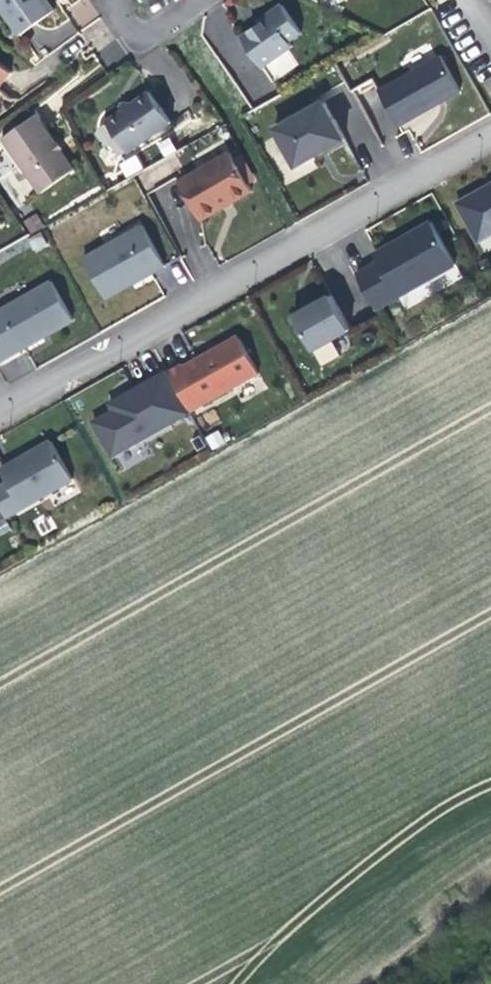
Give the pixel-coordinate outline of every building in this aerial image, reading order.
[(18,36),(53,12),(45,0),(0,0),(0,10),(18,36)] [(231,41),(213,53),(235,85),(265,64),(261,58),(273,50),(254,21),(237,33),(239,36),(231,41)] [(462,91),(442,56),(379,91),(399,126),(434,107),(462,91)] [(0,62),(0,82),(10,70),(0,62)] [(121,106),(103,119),(125,150),(169,120),(147,89),(135,98),(129,102),(122,100),(121,106)] [(345,139),(324,102),(276,129),(297,166),(324,151),(345,139)] [(1,139),(39,193),(74,169),(54,141),(36,115),(1,139)] [(252,191),(231,153),(179,182),(201,220),(223,208),(222,205),(231,201),(232,203),(252,191)] [(137,156),(120,161),(125,175),(142,170),(137,156)] [(457,203),(478,241),(490,234),(490,184),(457,203)] [(356,274),(374,305),(396,292),(399,297),(456,264),(432,221),(412,233),(414,237),(376,258),(379,262),(356,274)] [(143,225),(83,258),(106,299),(140,280),(166,266),(143,225)] [(374,254),(376,258),(414,237),(412,233),(396,241),(374,254)] [(478,241),(484,253),(490,249),(490,234),(478,241)] [(1,311),(22,349),(52,333),(74,320),(52,282),(1,311)] [(396,292),(374,305),(376,309),(399,297),(396,292)] [(350,330),(331,295),(315,304),(295,315),(314,350),(350,330)] [(182,364),(168,372),(191,412),(260,373),(238,335),(209,352),(183,366),(182,364)] [(114,456),(191,412),(168,372),(122,397),(126,404),(114,411),(94,422),(114,456)] [(110,404),(114,411),(126,404),(122,397),(116,401),(110,404)] [(0,486),(0,506),(6,517),(73,479),(52,441),(25,456),(0,470),(7,482),(0,486)]
